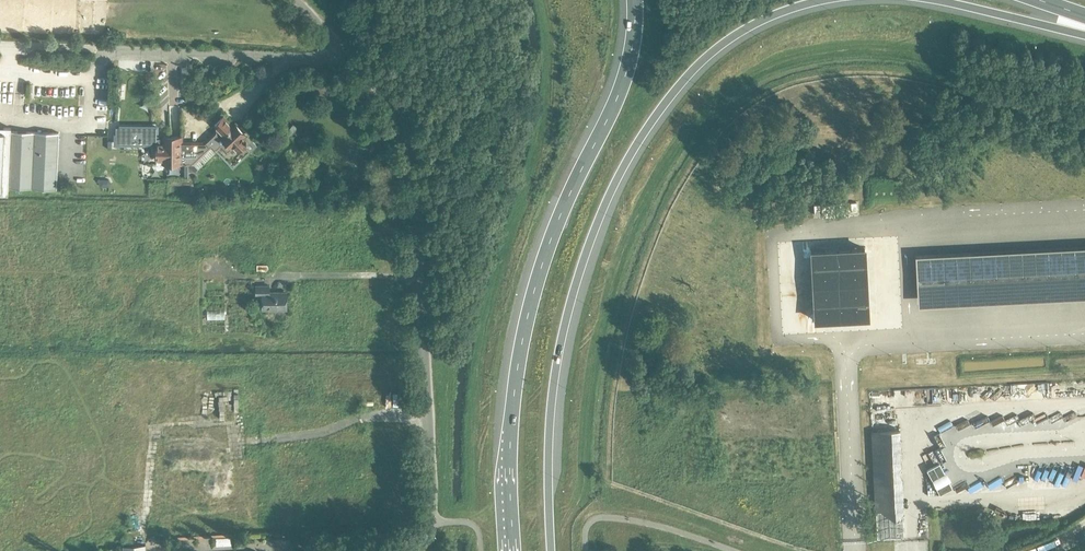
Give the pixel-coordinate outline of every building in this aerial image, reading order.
[(186,155),(186,164),(193,164),(210,148),(211,147),(215,151),(221,147),(226,152),(231,147),(233,146),(238,151),(251,139),(236,123),(233,126),(224,116),(215,124),(219,129),(205,143),(197,143),(197,155),(186,155)] [(116,126),(116,143),(157,144),(156,159),(156,177),(181,177),(181,164),(186,164),(186,155),(197,155),(197,143),(181,143),(181,136),(164,136),(157,136),(157,127),(116,126)] [(9,193),(9,186),(58,188),(60,132),(11,130),(12,127),(0,127),(0,193),(9,193)] [(822,203),(823,217),(835,216),(834,202),(822,203)] [(836,202),(837,216),(850,215),(849,202),(836,202)] [(867,252),(812,255),(815,327),(870,324),(867,252)] [(970,253),(930,255),(933,304),(973,302),(970,253)] [(263,309),(287,309),(287,292),(270,292),(270,285),(256,286),(256,295),(263,295),(263,309)] [(900,430),(871,431),(873,477),(902,476),(900,430)] [(939,463),(927,469),(940,494),(952,487),(939,463)] [(876,513),(877,537),(877,538),(903,537),(902,512),(876,513)]
